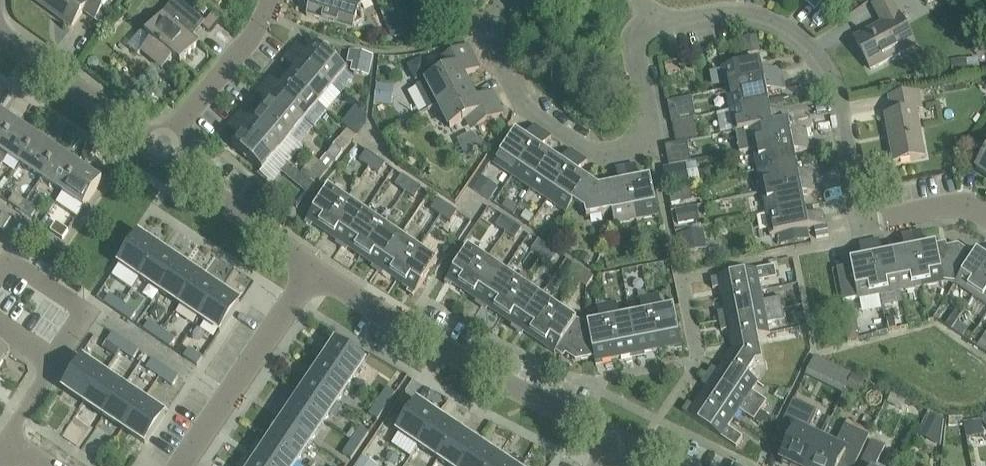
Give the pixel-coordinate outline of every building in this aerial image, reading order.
[(35,0),(72,27),(83,12),(95,20),(109,0),(36,0),(35,0)] [(354,25),(364,20),(359,10),(360,5),(370,0),(303,0),(302,1),(308,11),(306,16),(353,31),(354,25)] [(447,11),(454,0),(431,0),(447,11)] [(814,10),(823,0),(803,0),(814,10)] [(896,5),(893,0),(882,0),(872,5),(881,23),(853,38),(870,69),(915,46),(894,6),(896,5)] [(180,64),(198,43),(190,36),(200,24),(173,1),(145,34),(151,40),(141,52),(162,70),(172,58),(180,64)] [(211,14),(204,23),(202,26),(209,32),(219,21),(211,14)] [(387,28),(391,39),(402,35),(398,24),(387,28)] [(756,36),(742,39),(745,54),(759,52),(756,36)] [(290,53),(332,88),(346,71),(316,46),(308,55),(296,45),(290,53)] [(425,111),(437,105),(469,89),(463,77),(479,69),(467,46),(433,64),(439,75),(413,88),(425,111)] [(290,53),(283,61),(295,71),(287,79),(318,105),(332,88),(290,53)] [(355,65),(353,74),(367,77),(372,57),(352,53),(349,64),(353,65),(355,65)] [(725,90),(779,79),(777,69),(762,72),(759,60),(721,68),(725,90)] [(952,78),(968,75),(965,60),(950,62),(952,78)] [(318,105),(287,79),(280,88),(268,78),(262,86),(304,121),(318,105)] [(779,79),(725,90),(730,111),(768,104),(766,92),(781,89),(779,79)] [(376,84),(373,104),(391,106),(393,86),(376,84)] [(260,112),(290,138),(304,121),(262,86),(255,94),(267,104),(260,112)] [(469,89),(437,105),(449,128),(463,121),(469,132),(502,115),(491,92),(475,100),(469,89)] [(884,115),(892,162),(924,157),(916,110),(921,109),(918,92),(888,98),(891,114),(884,115)] [(690,97),(667,102),(671,123),(691,119),(695,118),(690,97)] [(768,104),(730,111),(734,133),(749,130),(749,129),(787,122),(785,111),(770,114),(768,104)] [(347,129),(356,136),(366,125),(366,117),(355,107),(341,124),(347,129)] [(252,121),(240,111),(234,119),(276,154),(290,138),(260,112),(252,121)] [(16,125),(0,114),(0,149),(16,125)] [(276,154),(234,119),(227,127),(239,137),(231,146),(261,171),(276,154)] [(671,123),(675,143),(686,141),(695,139),(691,119),(671,123)] [(749,129),(749,130),(753,151),(807,140),(807,139),(805,130),(790,133),(787,122),(749,129)] [(37,139),(16,125),(0,149),(0,163),(1,164),(7,156),(20,165),(37,139)] [(512,177),(542,131),(534,125),(525,139),(515,132),(493,164),(512,177)] [(340,138),(349,145),(356,136),(347,129),(340,138)] [(530,189),(552,156),(542,150),(551,137),(542,131),(512,177),(530,189)] [(476,140),(471,132),(456,140),(466,158),(481,151),(485,148),(480,138),(476,140)] [(334,146),(342,153),(349,145),(340,138),(334,146)] [(41,179),(58,153),(37,139),(20,165),(41,179)] [(807,140),(753,151),(757,172),(796,164),(794,153),(809,150),(807,140)] [(690,161),(686,141),(675,143),(664,145),(667,158),(668,166),(684,163),(690,161)] [(342,153),(334,146),(327,154),(336,161),(342,153)] [(738,182),(747,181),(741,148),(733,150),(738,182)] [(548,201),(578,155),(570,150),(561,163),(552,156),(530,189),(548,201)] [(368,168),(375,158),(366,151),(359,161),(368,168)] [(62,193),(80,168),(58,153),(41,179),(62,193)] [(328,170),(336,161),(327,154),(320,163),(328,170)] [(976,169),(985,176),(985,154),(976,169)] [(572,203),(587,181),(578,174),(587,161),(578,155),(548,201),(566,213),(573,203),(572,203)] [(375,158),(368,168),(378,174),(385,164),(375,158)] [(310,175),(318,182),(328,170),(320,163),(310,175)] [(684,163),(668,166),(662,167),(666,187),(688,183),(684,164),(684,163)] [(288,164),(287,164),(281,172),(308,195),(314,186),(299,174),(288,164)] [(796,164),(757,172),(761,193),(815,182),(813,172),(798,175),(796,164)] [(625,167),(636,221),(658,216),(650,178),(638,180),(635,165),(625,167)] [(612,213),(614,225),(636,221),(625,167),(615,169),(618,184),(607,186),(612,213)] [(99,181),(80,168),(62,193),(82,207),(82,208),(83,208),(101,181),(100,180),(99,181)] [(404,192),(411,182),(401,175),(395,185),(404,192)] [(472,189),(489,200),(497,187),(481,176),(472,189)] [(612,213),(607,186),(599,188),(587,181),(572,203),(573,203),(585,211),(586,219),(612,213)] [(411,182),(404,192),(414,198),(421,188),(411,182)] [(815,182),(761,193),(766,214),(804,206),(802,195),(817,192),(815,182)] [(322,236),(346,200),(328,188),(304,223),(322,236)] [(687,188),(677,190),(680,204),(690,201),(687,188)] [(677,190),(667,192),(670,206),(680,204),(677,190)] [(13,195),(8,203),(20,211),(25,203),(13,195)] [(440,216),(447,206),(437,199),(430,209),(440,216)] [(364,212),(346,200),(322,236),(340,248),(364,212)] [(506,200),(501,208),(512,215),(517,207),(506,200)] [(20,211),(31,218),(36,210),(25,203),(20,211)] [(447,206),(440,216),(450,222),(457,212),(447,206)] [(675,214),(677,221),(677,224),(699,220),(696,206),(674,210),(675,214)] [(806,217),(804,206),(766,214),(770,236),(777,235),(779,245),(810,239),(808,228),(824,225),(822,214),(806,217)] [(525,211),(520,219),(529,225),(534,216),(525,211)] [(382,224),(364,212),(340,248),(358,260),(382,224)] [(3,231),(11,219),(2,213),(0,216),(0,230),(3,231)] [(505,233),(512,223),(502,216),(495,226),(505,233)] [(55,223),(50,231),(62,239),(67,231),(55,223)] [(512,223),(505,233),(514,239),(521,229),(512,223)] [(400,236),(382,224),(358,260),(376,272),(400,236)] [(828,236),(826,226),(814,228),(816,238),(828,236)] [(691,231),(675,235),(679,254),(695,251),(691,231)] [(924,247),(921,231),(911,233),(921,287),(943,283),(954,284),(973,256),(958,245),(937,249),(936,244),(924,247)] [(921,287),(911,233),(901,235),(904,251),(893,253),(900,291),(921,287)] [(160,250),(139,235),(119,265),(140,279),(160,250)] [(400,236),(376,272),(394,284),(418,248),(400,236)] [(540,257),(548,247),(538,240),(531,250),(540,257)] [(900,291),(893,253),(881,255),(879,240),(868,242),(879,296),(900,291)] [(879,296),(868,242),(858,244),(861,259),(850,261),(857,300),(879,296)] [(548,247),(540,257),(550,263),(557,253),(548,247)] [(436,261),(418,248),(394,284),(412,297),(436,261)] [(446,280),(464,293),(486,260),(468,248),(446,280)] [(160,250),(140,279),(160,292),(180,263),(160,250)] [(973,256),(954,284),(973,297),(985,277),(985,258),(976,251),(973,256)] [(583,252),(577,260),(587,266),(593,258),(583,252)] [(486,260),(464,293),(482,305),(504,272),(486,260)] [(180,263),(160,292),(179,305),(199,276),(180,263)] [(576,281),(583,270),(574,264),(567,274),(576,281)] [(721,300),(760,292),(758,282),(776,278),(774,267),(710,279),(712,289),(719,288),(721,300)] [(583,270),(576,281),(586,288),(593,277),(583,270)] [(504,272),(482,305),(500,317),(522,284),(504,272)] [(199,276),(179,305),(199,319),(219,290),(199,276)] [(973,297),(985,306),(985,277),(973,297)] [(522,284),(500,317),(518,329),(540,297),(522,284)] [(219,290),(199,319),(219,333),(239,303),(219,290)] [(760,292),(721,300),(724,311),(717,313),(719,322),(782,310),(780,298),(762,302),(760,292)] [(109,295),(104,304),(117,312),(122,304),(109,295)] [(648,297),(659,350),(681,346),(673,308),(661,310),(658,295),(648,297)] [(536,341),(558,309),(540,297),(518,329),(536,341)] [(630,316),(637,354),(659,350),(648,297),(638,298),(641,314),(630,316)] [(595,299),(596,307),(604,305),(603,298),(595,299)] [(606,305),(616,359),(637,354),(630,316),(619,318),(616,303),(606,305)] [(117,312),(130,321),(135,313),(122,304),(117,312)] [(587,324),(594,358),(594,363),(616,359),(606,305),(596,307),(599,322),(587,324)] [(858,333),(852,306),(839,308),(845,336),(846,336),(857,333),(858,333)] [(594,358),(587,324),(576,321),(558,309),(536,341),(554,354),(557,349),(575,361),(594,358)] [(782,310),(719,322),(720,332),(728,330),(730,342),(757,337),(769,335),(767,325),(785,321),(782,310)] [(432,324),(444,333),(452,321),(439,313),(432,324)] [(149,322),(143,330),(156,339),(162,331),(149,322)] [(156,339),(169,348),(175,339),(162,331),(156,339)] [(126,342),(113,334),(107,342),(120,351),(126,342)] [(757,337),(730,342),(732,350),(724,361),(747,377),(747,376),(755,364),(762,363),(757,337)] [(983,337),(976,347),(985,354),(985,340),(983,337)] [(120,351),(133,360),(139,351),(126,342),(120,351)] [(322,362),(351,382),(364,362),(335,342),(322,362)] [(7,354),(9,355),(9,353),(0,347),(0,365),(7,354)] [(189,349),(183,357),(196,366),(202,358),(189,349)] [(815,358),(814,357),(804,376),(831,388),(840,369),(833,366),(815,358)] [(63,390),(83,404),(104,374),(83,360),(63,390)] [(165,369),(152,360),(146,369),(159,377),(165,369)] [(747,377),(724,361),(717,371),(711,367),(706,375),(760,412),(766,402),(751,392),(757,383),(747,376),(747,377)] [(308,382),(338,402),(351,382),(322,362),(308,382)] [(165,369),(159,377),(173,386),(178,378),(165,369)] [(104,374),(83,404),(103,417),(123,387),(104,374)] [(700,397),(733,419),(738,411),(754,421),(760,412),(706,375),(701,383),(706,387),(700,397)] [(852,375),(851,375),(844,388),(857,394),(863,380),(852,375)] [(362,413),(384,389),(374,379),(352,403),(362,413)] [(308,382),(295,402),(324,422),(338,402),(308,382)] [(123,387),(103,417),(123,430),(143,401),(123,387)] [(386,407),(395,394),(386,388),(378,401),(386,407)] [(727,428),(733,419),(700,397),(693,407),(687,403),(681,412),(735,448),(742,438),(727,428)] [(791,465),(808,465),(820,440),(807,433),(817,412),(793,400),(778,431),(791,437),(780,461),(791,465)] [(123,430),(144,444),(164,415),(143,401),(123,430)] [(369,414),(377,420),(386,407),(378,401),(369,414)] [(324,422),(295,402),(281,422),(311,442),(324,422)] [(418,446),(438,416),(417,403),(398,432),(418,446)] [(929,414),(921,429),(935,436),(943,421),(929,414)] [(438,416),(418,446),(438,459),(457,430),(438,416)] [(962,427),(962,422),(962,417),(948,417),(948,419),(948,427),(962,427)] [(980,421),(963,424),(966,438),(983,435),(980,421)] [(268,442),(298,462),(311,442),(281,422),(268,442)] [(808,465),(838,465),(841,461),(852,465),(855,465),(869,436),(845,425),(834,446),(820,440),(808,465)] [(359,446),(368,433),(360,427),(351,441),(359,446)] [(477,443),(457,430),(438,459),(448,465),(462,465),(477,443)] [(342,454),(351,459),(359,446),(351,441),(342,454)] [(884,448),(871,441),(859,465),(876,465),(884,448)] [(268,442),(255,462),(261,465),(295,465),(298,462),(268,442)] [(497,456),(477,443),(462,465),(491,465),(497,456)] [(497,456),(491,465),(512,465),(497,456)]
